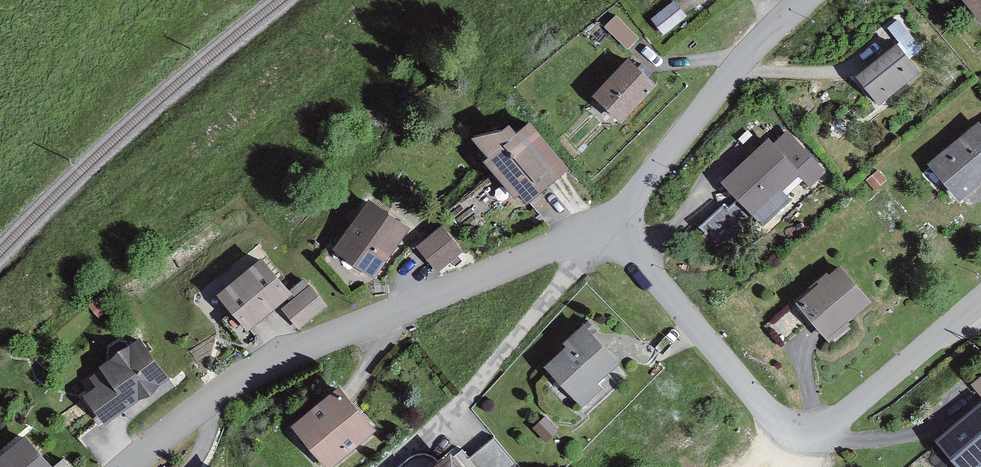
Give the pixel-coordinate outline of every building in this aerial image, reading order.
[(642,12),(659,33),(683,15),(671,0),(657,0),(642,12)] [(980,16),(980,0),(968,0),(980,16)] [(610,9),(596,23),(626,53),(640,39),(610,9)] [(897,45),(857,77),(880,105),(921,73),(897,45)] [(627,63),(592,100),(621,127),(656,90),(627,63)] [(484,158),(521,208),(566,171),(527,122),(516,129),(509,122),(472,136),(488,155),(484,158)] [(926,165),(958,203),(980,183),(980,129),(976,123),(926,165)] [(768,142),(721,188),(762,230),(792,201),(783,192),(798,177),(809,189),(826,173),(787,133),(773,146),(768,142)] [(329,240),(365,268),(402,221),(366,193),(329,240)] [(440,227),(416,247),(437,271),(460,251),(440,227)] [(259,263),(218,299),(249,334),(290,298),(259,263)] [(838,270),(797,306),(828,341),(869,304),(838,270)] [(308,286),(280,310),(298,331),(326,308),(308,286)] [(768,323),(784,341),(804,324),(788,306),(768,323)] [(566,340),(544,361),(581,402),(600,384),(596,378),(620,356),(583,317),(562,336),(566,340)] [(104,428),(167,381),(138,341),(98,371),(106,382),(83,399),(104,428)] [(340,381),(292,421),(329,465),(377,425),(340,381)] [(980,459),(980,397),(935,433),(962,466),(971,466),(980,459)] [(0,450),(0,466),(54,466),(25,430),(0,450)] [(423,466),(510,466),(516,462),(492,434),(470,454),(462,445),(457,449),(451,443),(423,466)]
